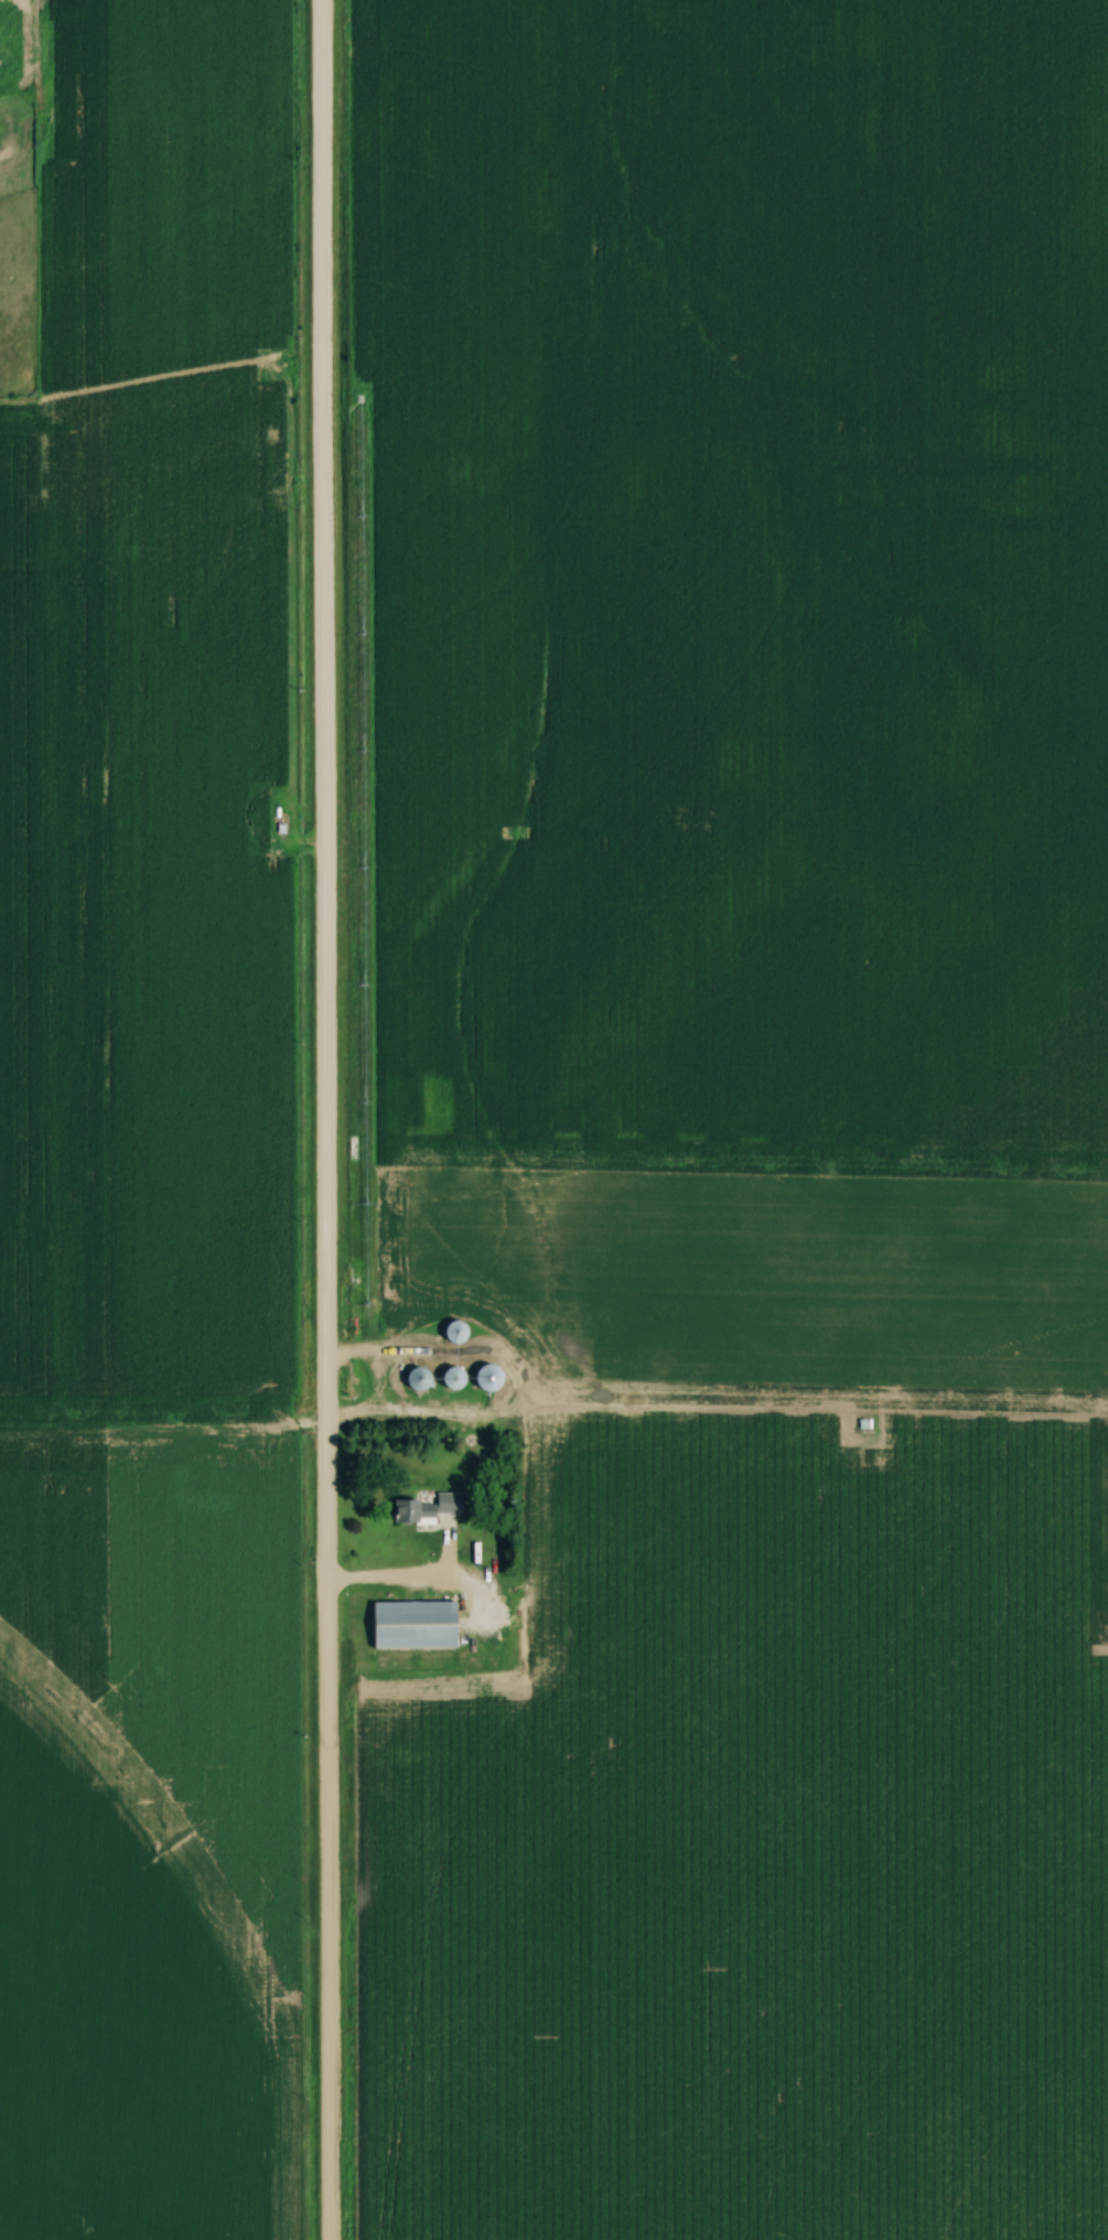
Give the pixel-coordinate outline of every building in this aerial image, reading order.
[(466,1324),(449,1320),(444,1338),(461,1343),(466,1324)] [(478,1364),(475,1387),(496,1390),(499,1367),(478,1364)] [(463,1385),(459,1366),(442,1371),(446,1389),(463,1385)] [(427,1390),(427,1368),(409,1368),(409,1390),(427,1390)] [(394,1522),(425,1522),(435,1521),(434,1513),(460,1513),(460,1494),(393,1495),(394,1522)] [(371,1602),(371,1648),(455,1648),(455,1602),(371,1602)]
